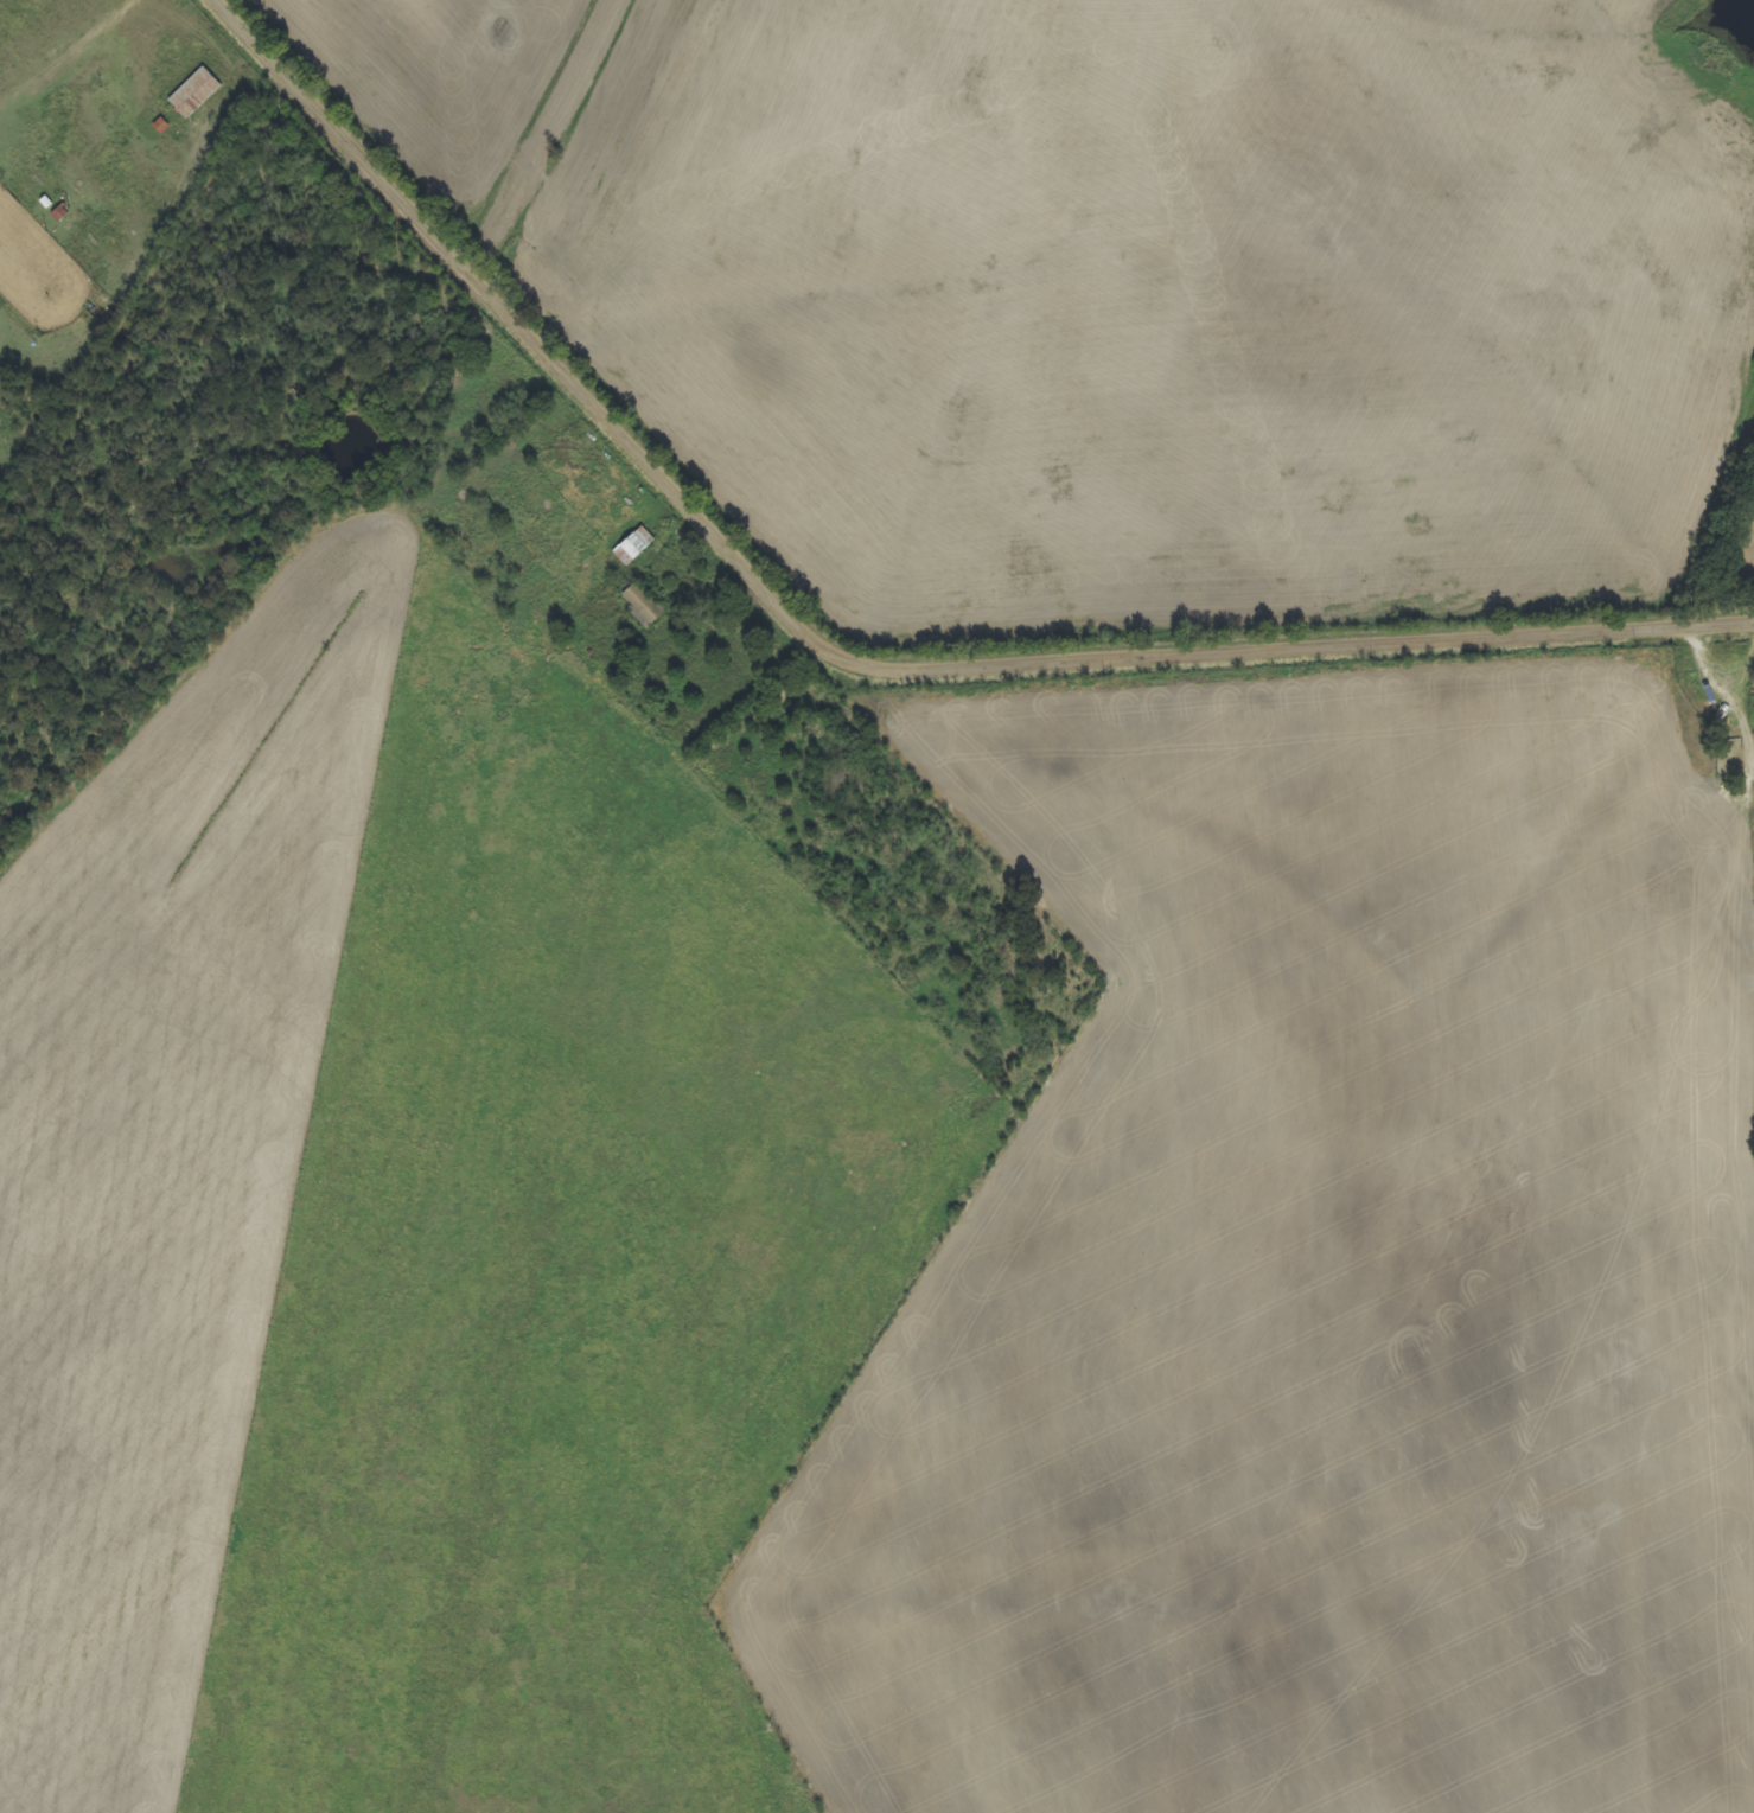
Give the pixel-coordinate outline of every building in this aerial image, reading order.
[(171,101),(189,120),(224,87),(206,68),(171,101)] [(625,568),(660,546),(649,529),(614,552),(625,568)] [(667,615),(640,585),(626,597),(635,606),(630,610),(649,631),(667,615)]
